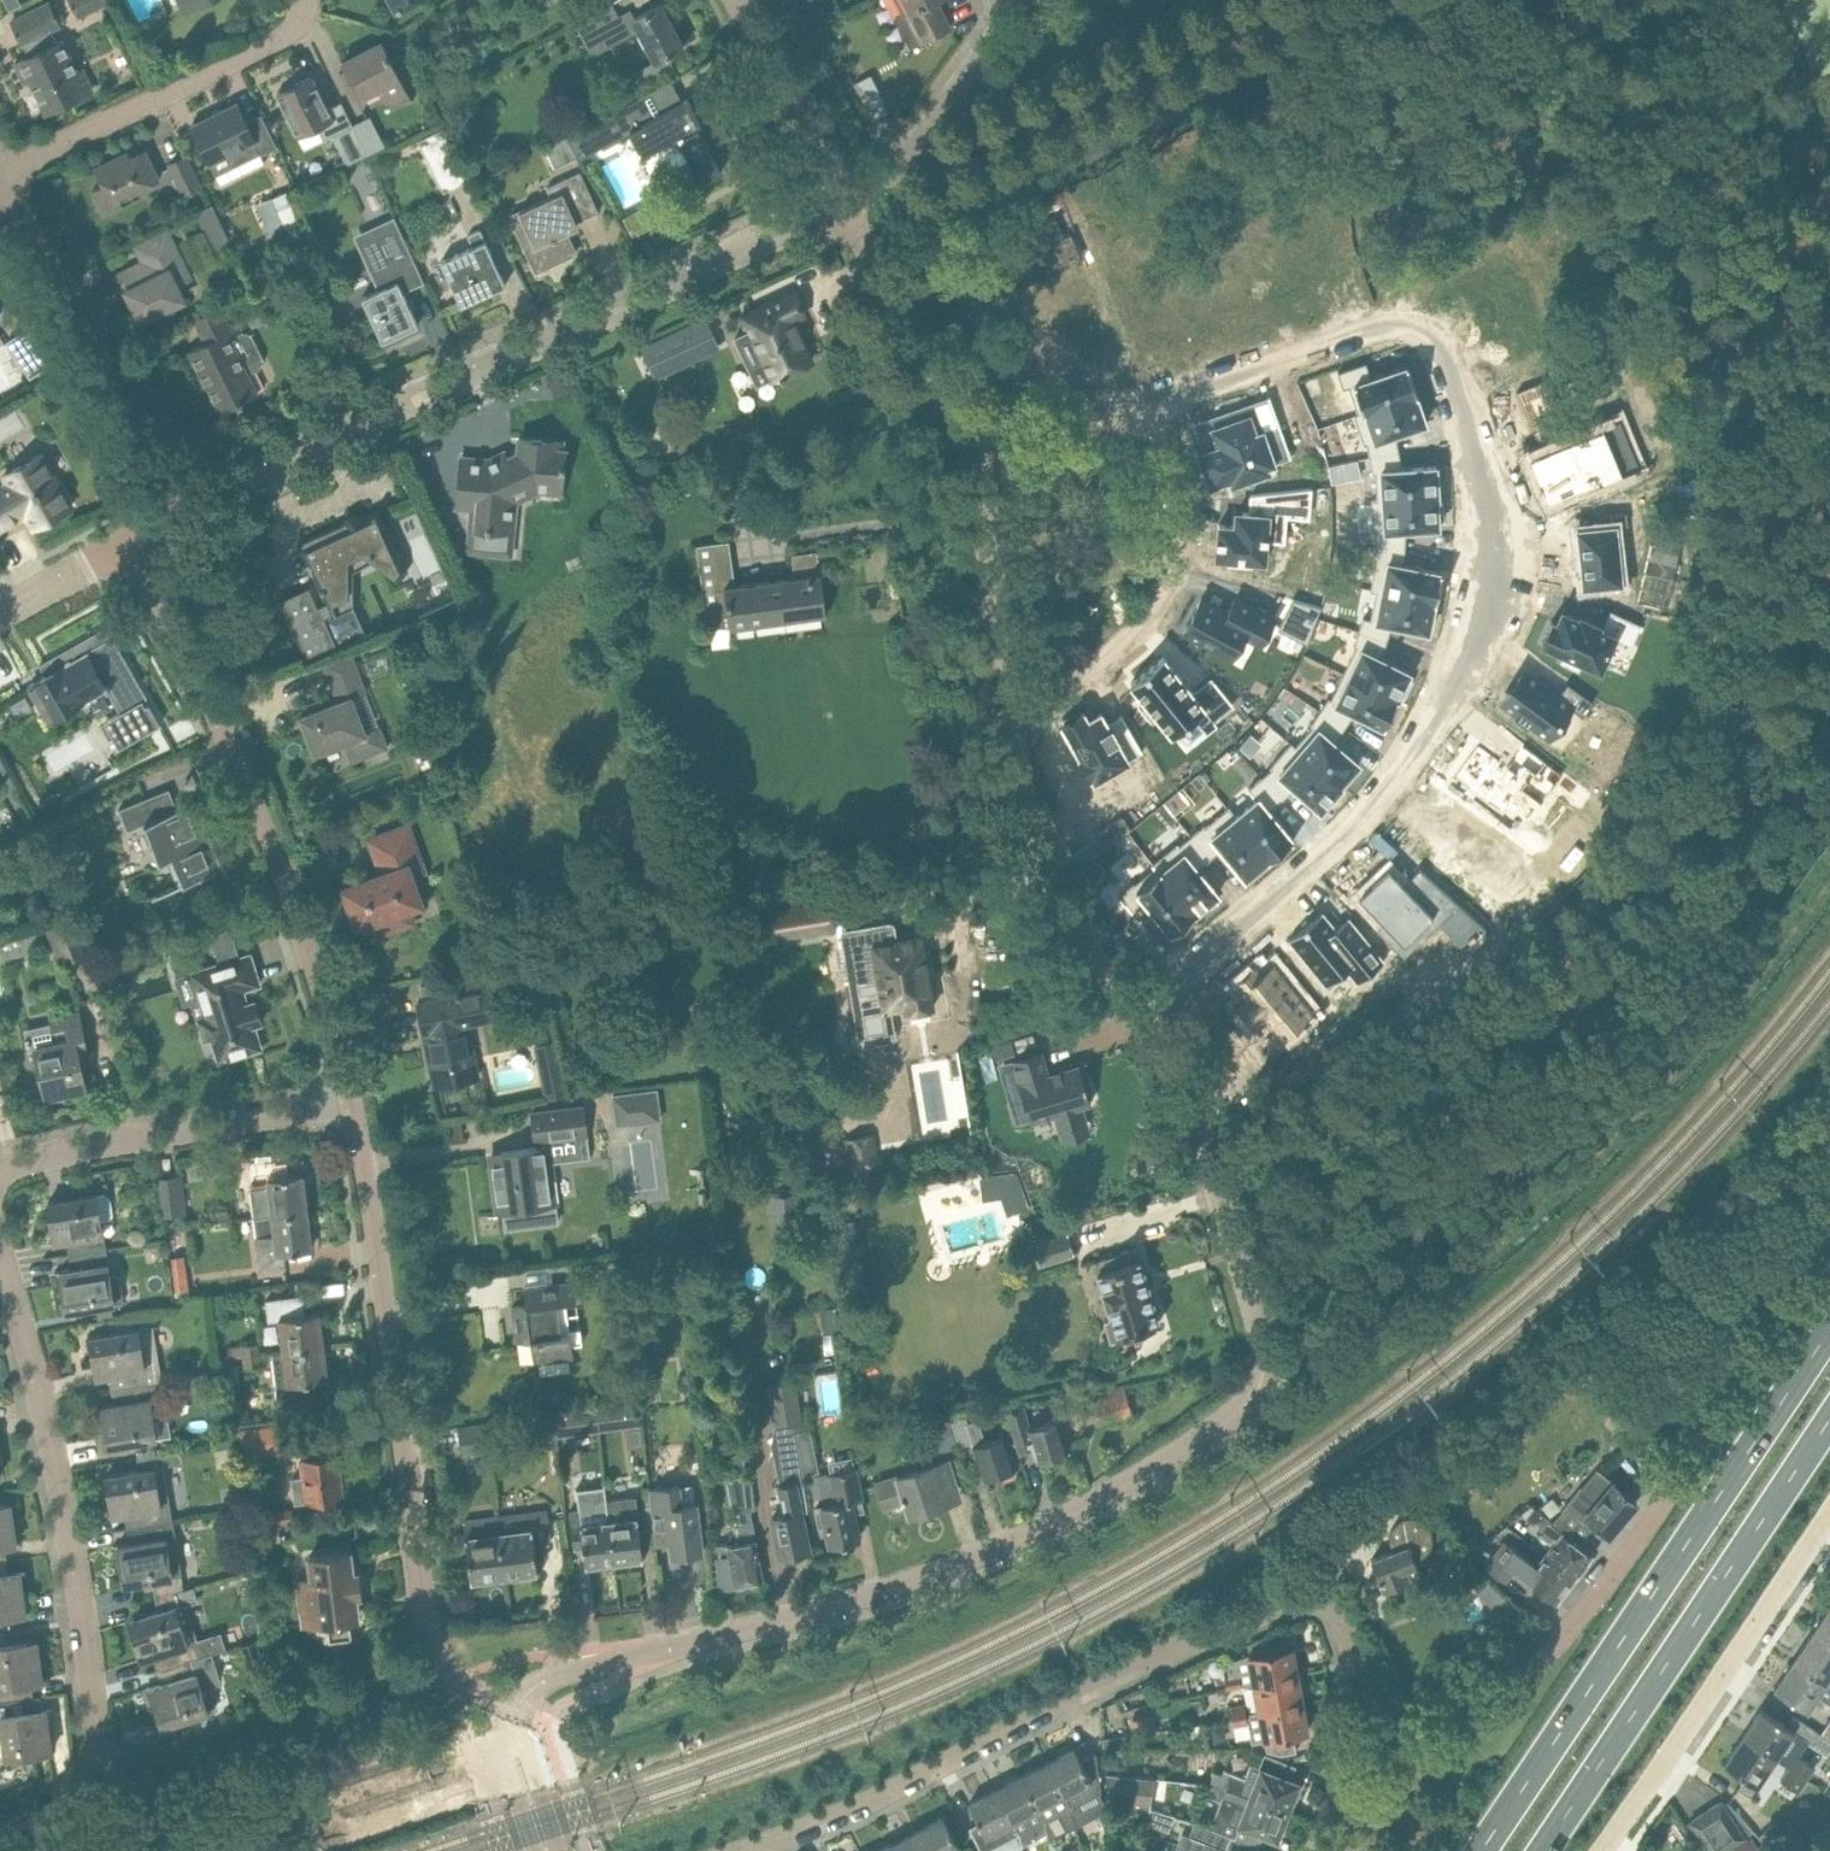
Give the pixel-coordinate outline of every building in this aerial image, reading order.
[(77,15),(107,0),(70,0),(77,15)] [(183,11),(206,0),(178,0),(183,11)] [(395,11),(416,0),(389,0),(395,11)] [(901,10),(895,13),(911,45),(950,26),(937,0),(896,0),(901,10)] [(674,65),(668,53),(682,46),(660,3),(635,16),(630,8),(618,14),(611,1),(574,22),(592,55),(610,45),(640,29),(655,59),(629,73),(636,86),(674,65)] [(74,73),(57,40),(56,40),(50,28),(60,23),(50,2),(11,21),(21,43),(23,42),(29,55),(15,62),(22,76),(30,72),(49,110),(92,89),(82,69),(74,73)] [(355,99),(383,85),(390,101),(407,93),(381,41),(342,60),(352,80),(347,83),(355,99)] [(353,124),(352,123),(342,101),(328,108),(312,75),(277,92),(299,136),(318,127),(325,140),(333,136),(345,158),(335,162),(338,169),(348,164),(347,163),(367,154),(353,124)] [(644,93),(613,110),(626,133),(630,131),(643,154),(677,136),(701,182),(721,171),(709,148),(730,136),(717,112),(700,121),(687,97),(682,100),(659,112),(660,113),(655,115),(644,96),(672,81),(670,79),(644,93)] [(884,101),(868,109),(873,119),(889,110),(884,101)] [(216,173),(259,152),(261,155),(278,147),(261,113),(246,121),(237,102),(191,124),(216,173)] [(613,110),(566,136),(578,156),(579,158),(626,133),(613,110)] [(370,116),(353,124),(367,154),(368,155),(385,147),(370,116)] [(443,125),(417,138),(444,191),(470,178),(443,125)] [(566,136),(554,143),(563,163),(578,156),(566,136)] [(104,213),(134,198),(131,192),(159,178),(145,149),(128,158),(125,152),(95,166),(104,184),(93,189),(104,213)] [(200,185),(196,176),(185,155),(168,163),(183,194),(200,185)] [(551,194),(509,214),(527,255),(535,252),(542,269),(577,253),(567,230),(578,225),(576,221),(598,211),(580,171),(547,186),(551,194)] [(286,190),(273,195),(286,227),(300,221),(286,190)] [(623,215),(621,216),(632,236),(669,217),(668,215),(667,215),(659,201),(635,214),(635,213),(625,218),(623,215)] [(226,230),(212,202),(198,209),(212,237),(226,230)] [(399,227),(360,245),(380,288),(362,296),(372,318),(382,340),(417,324),(402,290),(423,281),(399,227)] [(505,284),(495,262),(480,229),(468,235),(472,245),(441,260),(461,304),(505,284)] [(159,311),(161,315),(163,315),(166,315),(168,314),(170,313),(172,312),(173,310),(175,309),(172,304),(184,298),(177,283),(190,277),(167,230),(136,246),(144,261),(114,275),(122,292),(128,290),(132,298),(130,299),(141,320),(159,311)] [(750,327),(734,335),(750,368),(766,361),(774,378),(811,360),(792,320),(805,313),(794,290),(744,313),(750,327)] [(256,391),(247,373),(260,367),(264,357),(251,332),(241,330),(227,301),(194,317),(206,341),(186,350),(187,352),(191,350),(220,409),(256,391)] [(703,321),(646,347),(657,371),(714,345),(703,321)] [(32,376),(51,363),(27,328),(8,341),(32,376)] [(1366,363),(1338,372),(1343,387),(1348,386),(1358,414),(1415,394),(1406,366),(1371,378),(1366,363)] [(547,377),(556,397),(575,388),(566,368),(547,377)] [(1531,387),(1507,397),(1523,432),(1541,424),(1530,403),(1537,399),(1531,387)] [(1358,414),(1354,415),(1364,446),(1366,445),(1369,457),(1398,451),(1394,435),(1426,424),(1415,394),(1358,414)] [(1224,442),(1201,450),(1212,482),(1231,475),(1233,481),(1268,469),(1266,463),(1277,459),(1265,424),(1258,426),(1250,402),(1214,414),(1224,442)] [(1555,464),(1535,472),(1548,504),(1639,468),(1620,420),(1549,448),(1555,464)] [(452,505),(452,506),(471,508),(469,532),(468,541),(512,546),(513,531),(516,502),(539,491),(560,493),(562,473),(565,449),(562,448),(563,441),(519,437),(517,452),(506,457),(503,452),(508,450),(507,449),(487,458),(463,456),(463,451),(462,451),(457,505),(452,505)] [(1326,456),(1328,465),(1343,462),(1339,451),(1326,456)] [(1398,451),(1369,457),(1372,471),(1375,471),(1377,499),(1437,495),(1439,495),(1437,466),(1401,467),(1398,451)] [(41,452),(3,474),(8,482),(0,486),(0,527),(25,513),(33,527),(71,505),(41,452)] [(1343,462),(1328,465),(1331,481),(1360,476),(1357,459),(1343,462)] [(1218,522),(1215,556),(1230,557),(1229,562),(1252,564),(1252,559),(1265,561),(1267,538),(1283,539),(1285,507),(1307,509),(1309,487),(1252,494),(1250,512),(1236,510),(1234,523),(1218,522)] [(741,504),(740,493),(725,495),(726,506),(741,504)] [(1377,499),(1371,499),(1373,530),(1375,530),(1374,544),(1403,546),(1404,528),(1439,526),(1439,520),(1443,520),(1442,500),(1438,500),(1437,495),(1377,499)] [(309,582),(280,595),(307,654),(361,629),(351,606),(351,591),(350,571),(350,559),(365,551),(375,557),(396,572),(394,575),(398,577),(405,568),(393,542),(394,538),(392,533),(384,530),(376,511),(361,518),(359,515),(354,513),(348,516),(346,521),(348,524),(321,536),(316,534),(306,539),(304,545),(309,557),(307,564),(310,572),(314,573),(317,578),(326,600),(319,603),(309,582)] [(1600,523),(1577,526),(1582,586),(1622,583),(1617,526),(1627,525),(1626,513),(1599,516),(1600,523)] [(819,573),(815,550),(792,553),(792,577),(734,585),(728,541),(696,545),(707,628),(826,612),(820,573),(819,573)] [(1651,542),(1638,599),(1667,606),(1680,548),(1651,542)] [(1375,558),(1369,587),(1374,588),(1434,600),(1436,601),(1442,571),(1402,563),(1403,546),(1374,544),(1373,558),(1375,558)] [(1363,617),(1359,630),(1387,640),(1393,623),(1428,630),(1434,600),(1374,588),(1369,618),(1363,617)] [(1201,596),(1183,631),(1231,656),(1244,633),(1261,642),(1274,617),(1235,597),(1228,610),(1201,596)] [(1292,598),(1278,625),(1306,640),(1319,606),(1292,598)] [(1554,614),(1542,640),(1566,651),(1561,661),(1579,668),(1583,659),(1599,667),(1614,635),(1629,642),(1639,622),(1608,608),(1602,622),(1600,621),(1602,617),(1579,607),(1578,610),(1564,604),(1558,616),(1554,614)] [(105,627),(105,626),(44,660),(44,662),(55,655),(63,670),(31,688),(51,724),(87,703),(76,683),(99,670),(108,686),(106,687),(109,693),(111,692),(123,713),(122,714),(122,715),(113,720),(125,740),(158,721),(160,724),(159,724),(161,728),(162,727),(151,707),(148,708),(145,703),(149,700),(112,635),(109,637),(104,628),(105,627)] [(1356,646),(1343,672),(1397,698),(1397,697),(1402,699),(1412,679),(1407,677),(1410,671),(1381,657),(1387,640),(1359,630),(1354,645),(1356,646)] [(350,651),(345,652),(323,661),(338,700),(300,715),(314,752),(344,741),(351,760),(374,751),(388,746),(379,725),(366,731),(352,696),(366,691),(350,651)] [(1163,655),(1131,681),(1145,699),(1140,703),(1153,720),(1158,716),(1173,733),(1174,732),(1204,708),(1213,719),(1232,704),(1211,678),(1193,692),(1163,655)] [(1526,671),(1501,702),(1547,737),(1571,711),(1580,718),(1593,703),(1567,684),(1557,696),(1526,671)] [(1329,697),(1320,709),(1344,725),(1355,710),(1384,725),(1398,698),(1397,698),(1343,672),(1330,697),(1329,697)] [(1316,722),(1295,746),(1340,784),(1360,761),(1335,739),(1344,725),(1320,709),(1313,720),(1316,722)] [(1084,711),(1063,723),(1078,749),(1075,750),(1090,776),(1092,774),(1095,779),(1129,759),(1128,758),(1142,750),(1122,714),(1107,722),(1101,712),(1089,719),(1084,711)] [(1473,740),(1449,773),(1497,812),(1515,788),(1534,804),(1557,774),(1517,744),(1501,763),(1473,740)] [(1273,767),(1263,776),(1281,797),(1294,785),(1320,808),(1340,785),(1340,784),(1295,746),(1290,742),(1270,765),(1273,767)] [(1258,797),(1236,816),(1269,856),(1270,857),(1293,838),(1267,808),(1281,797),(1263,776),(1250,787),(1258,797)] [(1586,812),(1597,797),(1582,786),(1571,801),(1586,812)] [(214,870),(223,866),(196,799),(177,807),(169,787),(118,808),(127,829),(146,822),(152,835),(148,837),(151,844),(155,843),(161,858),(173,853),(185,882),(193,878),(194,880),(215,872),(214,870)] [(1415,813),(1402,827),(1418,840),(1422,835),(1450,854),(1440,865),(1462,885),(1496,844),(1436,794),(1418,816),(1415,813)] [(1204,825),(1192,835),(1209,856),(1221,846),(1246,875),(1269,856),(1236,816),(1228,807),(1205,826),(1204,825)] [(410,822),(391,829),(368,838),(380,871),(342,885),(357,926),(368,922),(373,937),(417,921),(412,908),(426,903),(416,876),(428,872),(410,822)] [(1177,842),(1154,861),(1156,865),(1194,911),(1196,909),(1200,914),(1216,901),(1212,896),(1218,891),(1197,866),(1209,856),(1192,835),(1180,845),(1177,842)] [(1131,883),(1119,893),(1137,916),(1149,905),(1171,932),(1196,912),(1194,911),(1156,865),(1132,885),(1131,883)] [(1376,877),(1359,894),(1385,921),(1376,929),(1402,957),(1457,905),(1418,870),(1404,884),(1393,894),(1376,877)] [(830,902),(764,913),(768,940),(787,937),(786,934),(835,926),(830,902)] [(1321,910),(1289,937),(1327,984),(1341,972),(1347,967),(1358,981),(1384,960),(1351,920),(1349,917),(1347,916),(1346,917),(1335,927),(1321,910)] [(904,1012),(909,1011),(933,1007),(932,1005),(931,1005),(929,993),(930,993),(921,936),(886,942),(883,924),(881,924),(882,926),(853,931),(853,929),(852,930),(855,949),(873,946),(883,1009),(903,1006),(904,1012)] [(0,935),(0,948),(2,958),(31,952),(29,946),(38,944),(34,928),(0,935)] [(219,963),(191,971),(205,1015),(198,1018),(205,1038),(212,1036),(219,1059),(261,1046),(253,1023),(256,1022),(262,1020),(255,1000),(249,1002),(247,1003),(242,988),(259,983),(250,953),(238,957),(229,930),(210,936),(219,963)] [(1245,996),(1233,1005),(1247,1022),(1259,1013),(1278,1037),(1309,1011),(1273,966),(1263,974),(1256,964),(1234,982),(1245,996)] [(495,1015),(491,1000),(519,994),(512,965),(456,977),(459,993),(418,1002),(424,1030),(426,1029),(430,1048),(428,1049),(435,1085),(478,1076),(474,1057),(464,1059),(456,1023),(495,1015)] [(52,1023),(27,1029),(31,1047),(34,1046),(40,1071),(45,1094),(50,1093),(50,1095),(65,1091),(65,1090),(85,1085),(80,1062),(88,1060),(83,1036),(78,1012),(51,1018),(52,1023)] [(1330,1014),(1309,1031),(1336,1063),(1356,1048),(1330,1014)] [(536,1044),(547,1096),(566,1092),(555,1040),(536,1044)] [(1369,1058),(1361,1049),(1350,1058),(1357,1067),(1369,1058)] [(1014,1059),(1005,1062),(1016,1098),(1024,1095),(1031,1116),(1032,1119),(1054,1112),(1060,1131),(1087,1123),(1081,1104),(1091,1101),(1089,1096),(1092,1095),(1087,1080),(1084,1081),(1079,1063),(1048,1072),(1042,1050),(1014,1059)] [(498,1168),(488,1169),(494,1210),(531,1205),(533,1224),(555,1221),(552,1202),(545,1145),(543,1146),(542,1140),(582,1135),(587,1135),(583,1105),(578,1106),(526,1112),(530,1142),(531,1142),(532,1147),(496,1152),(498,1168)] [(872,1135),(844,1139),(847,1165),(876,1161),(872,1135)] [(286,1160),(247,1165),(250,1186),(249,1186),(249,1188),(250,1188),(254,1216),(306,1210),(302,1172),(288,1174),(286,1160)] [(159,1177),(162,1201),(163,1214),(188,1210),(188,1209),(183,1210),(178,1176),(183,1175),(183,1174),(159,1177)] [(100,1219),(110,1218),(110,1214),(112,1214),(110,1196),(105,1193),(105,1191),(48,1201),(55,1241),(66,1239),(69,1253),(104,1247),(100,1219)] [(805,1232),(802,1191),(766,1195),(769,1236),(805,1232)] [(311,1247),(306,1210),(254,1216),(256,1234),(254,1235),(256,1245),(257,1245),(260,1267),(286,1264),(284,1251),(311,1247)] [(1067,1231),(1035,1241),(1041,1262),(1073,1253),(1067,1231)] [(1135,1246),(1093,1259),(1110,1314),(1105,1315),(1112,1337),(1159,1322),(1135,1246)] [(71,1268),(60,1270),(66,1310),(90,1306),(96,1305),(97,1318),(113,1316),(111,1302),(123,1301),(119,1273),(109,1275),(104,1247),(69,1253),(71,1268)] [(190,1293),(184,1254),(172,1255),(177,1294),(190,1293)] [(574,1281),(524,1287),(526,1304),(512,1306),(516,1340),(531,1338),(533,1360),(573,1355),(570,1330),(561,1331),(557,1300),(576,1297),(574,1281)] [(268,1319),(279,1318),(283,1350),(323,1344),(319,1311),(305,1313),(302,1294),(266,1299),(268,1319)] [(823,1333),(839,1330),(835,1305),(819,1308),(823,1333)] [(153,1325),(137,1327),(90,1335),(97,1376),(109,1374),(111,1388),(162,1379),(153,1325)] [(242,1355),(260,1353),(258,1342),(241,1344),(242,1355)] [(323,1344),(283,1350),(271,1351),(278,1403),(321,1398),(319,1379),(327,1378),(323,1344)] [(261,1364),(260,1353),(242,1355),(243,1366),(261,1364)] [(113,1402),(102,1404),(108,1445),(132,1441),(156,1437),(171,1434),(165,1396),(162,1379),(111,1388),(113,1402)] [(794,1380),(769,1384),(775,1424),(795,1421),(800,1420),(794,1380)] [(1105,1387),(1109,1397),(1093,1402),(1100,1423),(1132,1413),(1125,1392),(1123,1382),(1105,1387)] [(1031,1426),(1023,1400),(1004,1406),(1018,1446),(1031,1442),(1037,1460),(1068,1450),(1058,1417),(1031,1426)] [(638,1403),(636,1403),(621,1405),(623,1425),(640,1423),(638,1403)] [(554,1409),(558,1436),(598,1430),(595,1404),(554,1409)] [(541,1411),(544,1438),(558,1436),(554,1409),(541,1411)] [(965,1414),(951,1419),(958,1445),(972,1440),(977,1454),(985,1477),(998,1473),(999,1476),(1016,1471),(1014,1468),(1007,1445),(1004,1434),(985,1440),(978,1419),(968,1422),(965,1414)] [(273,1422),(239,1427),(243,1455),(277,1450),(273,1422)] [(461,1453),(488,1450),(485,1424),(459,1427),(461,1453)] [(811,1427),(797,1430),(803,1474),(819,1471),(811,1427)] [(130,1470),(106,1474),(113,1515),(125,1513),(127,1527),(172,1519),(164,1465),(183,1462),(180,1447),(135,1455),(138,1469),(130,1470)] [(786,1513),(772,1516),(775,1531),(780,1555),(809,1549),(804,1525),(801,1510),(807,1509),(802,1480),(797,1447),(773,1452),(780,1485),(779,1485),(786,1513)] [(302,1475),(291,1477),(295,1503),(343,1496),(337,1453),(300,1458),(302,1475)] [(853,1512),(864,1510),(862,1497),(863,1497),(857,1466),(854,1466),(852,1454),(841,1457),(844,1471),(830,1474),(836,1502),(822,1505),(830,1544),(859,1538),(853,1512)] [(956,1484),(948,1460),(897,1476),(898,1477),(878,1483),(885,1505),(904,1499),(909,1512),(945,1500),(942,1489),(956,1484)] [(1636,1501),(1618,1485),(1597,1467),(1552,1520),(1579,1541),(1594,1523),(1608,1535),(1636,1501)] [(727,1544),(709,1544),(709,1550),(728,1549),(730,1559),(734,1583),(763,1577),(758,1554),(750,1508),(754,1507),(750,1473),(726,1477),(733,1511),(739,1541),(727,1544)] [(579,1508),(569,1509),(571,1522),(574,1546),(583,1545),(585,1563),(614,1560),(609,1516),(607,1504),(607,1499),(605,1484),(576,1488),(579,1508)] [(649,1487),(655,1540),(656,1540),(655,1529),(668,1527),(671,1553),(682,1551),(682,1556),(699,1554),(699,1549),(702,1549),(696,1501),(681,1503),(679,1484),(649,1487)] [(622,1497),(607,1499),(607,1504),(609,1516),(614,1560),(643,1556),(640,1532),(635,1496),(622,1497)] [(0,1503),(0,1559),(6,1558),(5,1544),(16,1542),(11,1502),(0,1503)] [(1592,1554),(1551,1522),(1552,1520),(1532,1504),(1521,1512),(1526,1517),(1542,1530),(1539,1534),(1551,1544),(1544,1554),(1574,1577),(1592,1554)] [(534,1544),(544,1543),(544,1542),(550,1541),(546,1508),(496,1513),(497,1516),(504,1574),(537,1569),(534,1544)] [(497,1516),(463,1520),(465,1531),(455,1533),(457,1551),(467,1550),(471,1578),(504,1574),(497,1516)] [(1416,1555),(1417,1558),(1421,1556),(1424,1554),(1426,1552),(1429,1549),(1430,1546),(1431,1542),(1432,1538),(1432,1535),(1431,1531),(1430,1528),(1428,1525),(1425,1522),(1423,1520),(1419,1518),(1416,1517),(1412,1516),(1409,1516),(1405,1516),(1402,1518),(1398,1519),(1396,1522),(1393,1524),(1391,1528),(1390,1531),(1389,1534),(1389,1538),(1389,1542),(1390,1545),(1392,1545),(1394,1549),(1371,1558),(1383,1590),(1410,1579),(1405,1567),(1415,1563),(1413,1557),(1416,1555)] [(129,1541),(118,1543),(124,1583),(148,1580),(154,1579),(156,1593),(177,1589),(177,1585),(183,1584),(172,1519),(127,1527),(129,1541)] [(1497,1549),(1487,1542),(1476,1557),(1506,1579),(1515,1568),(1557,1600),(1574,1577),(1544,1554),(1536,1564),(1504,1539),(1497,1549)] [(350,1549),(306,1555),(309,1574),(294,1576),(301,1625),(326,1622),(329,1639),(352,1636),(349,1617),(358,1616),(350,1549)] [(1442,1577),(1443,1578),(1445,1580),(1446,1581),(1448,1581),(1451,1582),(1453,1582),(1455,1582),(1457,1581),(1459,1580),(1461,1578),(1462,1577),(1463,1575),(1464,1572),(1464,1569),(1464,1567),(1463,1564),(1462,1562),(1459,1559),(1456,1558),(1454,1557),(1451,1557),(1448,1558),(1446,1559),(1444,1560),(1442,1562),(1441,1564),(1440,1566),(1440,1567),(1440,1570),(1440,1572),(1441,1575),(1442,1577)] [(0,1559),(0,1615),(26,1612),(20,1571),(8,1573),(6,1558),(0,1559)] [(1477,1601),(1445,1607),(1448,1625),(1481,1619),(1477,1601)] [(175,1605),(129,1619),(141,1658),(153,1655),(157,1668),(201,1655),(184,1602),(175,1605)] [(1814,1628),(1829,1639),(1829,1605),(1814,1628)] [(1814,1628),(1793,1659),(1826,1681),(1829,1676),(1829,1639),(1814,1628)] [(5,1643),(3,1630),(0,1630),(0,1700),(33,1695),(31,1681),(43,1679),(37,1639),(5,1643)] [(1241,1684),(1296,1674),(1291,1645),(1249,1653),(1227,1661),(1229,1674),(1239,1672),(1241,1684)] [(161,1682),(145,1687),(151,1706),(156,1705),(162,1725),(167,1723),(179,1719),(181,1724),(182,1723),(181,1719),(214,1708),(206,1684),(219,1680),(210,1652),(201,1655),(157,1668),(161,1682)] [(1774,1688),(1807,1710),(1817,1695),(1829,1703),(1829,1684),(1826,1681),(1793,1659),(1774,1688)] [(1224,1675),(1227,1687),(1241,1684),(1239,1672),(1229,1674),(1224,1675)] [(1259,1710),(1302,1703),(1296,1674),(1254,1682),(1259,1709),(1259,1710)] [(33,1695),(0,1700),(0,1722),(5,1755),(52,1749),(47,1708),(35,1710),(33,1695)] [(1246,1713),(1246,1712),(1244,1703),(1230,1705),(1232,1715),(1246,1713)] [(1246,1713),(1232,1715),(1234,1725),(1248,1722),(1253,1748),(1265,1753),(1265,1750),(1266,1749),(1281,1753),(1296,1750),(1293,1733),(1307,1731),(1302,1703),(1259,1710),(1259,1709),(1246,1712),(1246,1713)] [(1761,1707),(1742,1735),(1776,1758),(1790,1767),(1799,1754),(1808,1739),(1815,1729),(1793,1714),(1786,1724),(1781,1721),(1761,1707)] [(1133,1733),(1155,1729),(1152,1713),(1131,1717),(1133,1733)] [(1829,1718),(1820,1732),(1829,1739),(1829,1718)] [(1124,1734),(1101,1738),(1103,1747),(1126,1746),(1124,1734)] [(1742,1735),(1724,1762),(1744,1776),(1738,1784),(1750,1793),(1756,1784),(1758,1785),(1776,1758),(1742,1735)] [(1074,1746),(1048,1760),(1064,1792),(1071,1806),(1101,1790),(1096,1751),(1081,1759),(1074,1746)] [(1273,1756),(1264,1752),(1260,1762),(1253,1760),(1251,1762),(1250,1762),(1245,1776),(1223,1767),(1221,1772),(1213,1771),(1210,1783),(1227,1785),(1287,1809),(1298,1781),(1268,1769),(1273,1756)] [(1790,1767),(1807,1779),(1816,1766),(1799,1754),(1790,1767)] [(1045,1820),(1071,1806),(1064,1792),(1048,1760),(1021,1774),(1045,1820)] [(1790,1767),(1782,1779),(1799,1791),(1807,1779),(1790,1767)] [(1151,1777),(1105,1771),(1107,1797),(1147,1808),(1151,1777)] [(1021,1774),(995,1788),(1011,1820),(1037,1806),(1045,1820),(1021,1774)] [(1287,1809),(1227,1785),(1211,1827),(1257,1844),(1262,1831),(1276,1837),(1287,1809)] [(968,1802),(979,1821),(969,1826),(982,1850),(984,1850),(1019,1833),(1011,1820),(995,1788),(968,1802)] [(1689,1821),(1708,1850),(1722,1850),(1753,1831),(1726,1800),(1723,1802),(1721,1800),(1689,1821)] [(954,1836),(943,1815),(916,1829),(928,1850),(953,1850),(960,1847),(954,1836)] [(1211,1827),(1200,1822),(1194,1821),(1188,1835),(1203,1841),(1200,1850),(1254,1850),(1257,1844),(1211,1827)] [(1772,1850),(1790,1850),(1795,1846),(1772,1822),(1758,1835),(1772,1850)] [(890,1843),(894,1850),(928,1850),(916,1829),(890,1843)] [(1729,1850),(1760,1850),(1750,1836),(1729,1850)] [(874,1850),(894,1850),(890,1843),(874,1850)]
